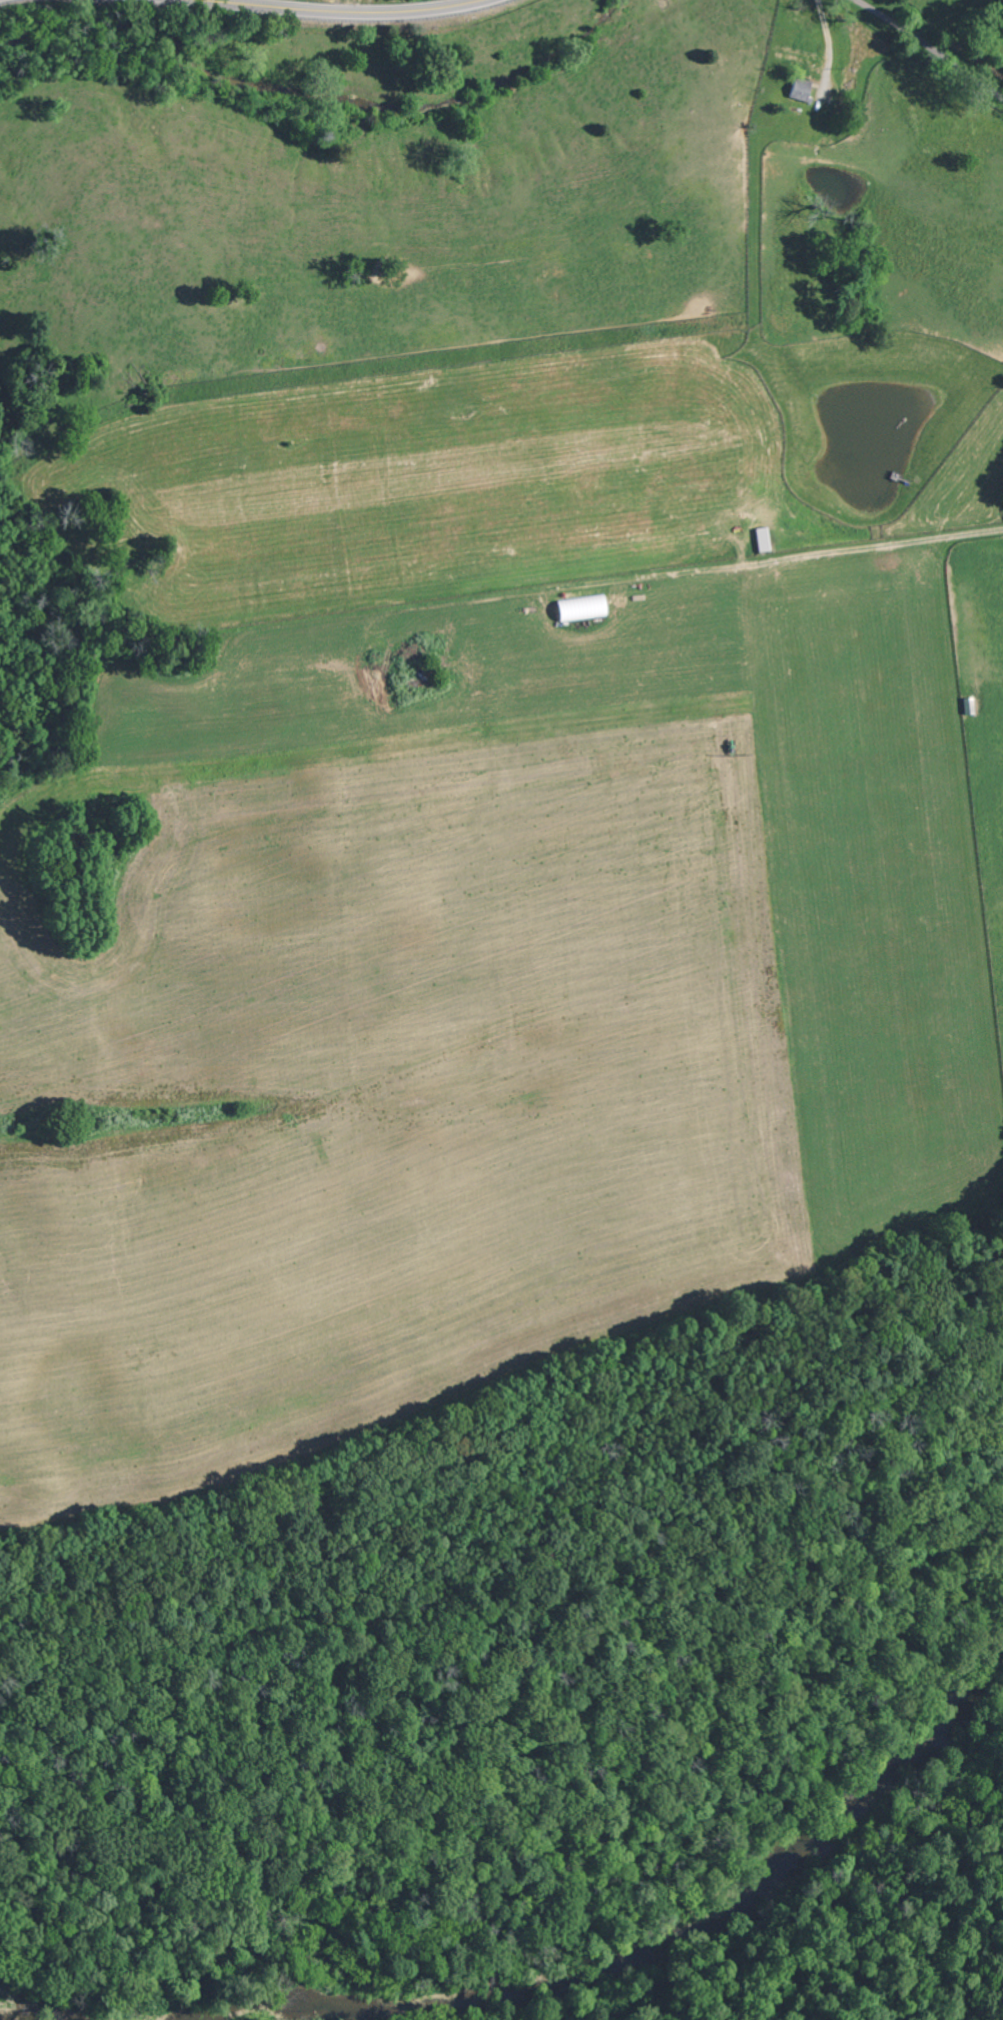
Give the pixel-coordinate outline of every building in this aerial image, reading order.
[(809,81),(791,76),(785,96),(804,101),(809,81)]
